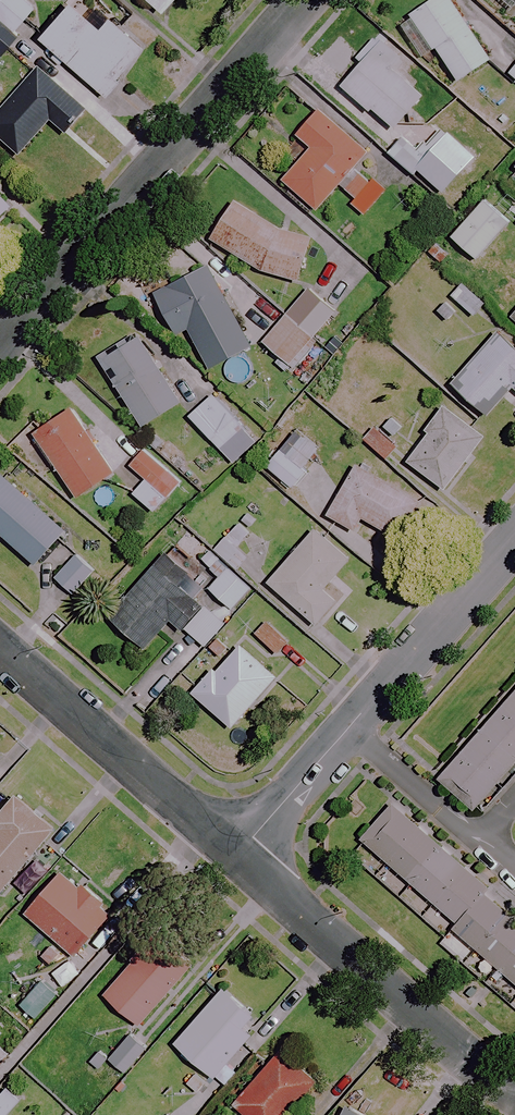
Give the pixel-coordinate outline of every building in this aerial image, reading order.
[(24,0),(0,0),(0,18),(14,30),(33,8),(24,0)] [(160,13),(172,0),(146,0),(160,13)] [(448,0),(434,0),(398,25),(421,60),(436,50),(458,82),(489,61),(448,0)] [(514,16),(514,15),(514,0),(496,0),(514,16)] [(98,30),(67,3),(37,39),(104,95),(143,49),(107,19),(98,30)] [(388,148),(385,152),(413,175),(418,169),(446,192),(475,157),(433,122),(424,133),(405,118),(421,97),(366,54),(339,87),(385,123),(374,136),(388,148)] [(38,67),(0,111),(0,139),(19,155),(51,118),(68,133),(88,110),(38,67)] [(368,152),(321,110),(298,137),(311,148),(282,181),(317,211),(339,186),(354,199),(349,204),(363,216),(382,194),(353,169),(368,152)] [(0,194),(0,216),(11,205),(0,194)] [(283,224),(238,196),(213,235),(263,267),(302,278),(315,234),(283,224)] [(508,223),(483,200),(450,238),(475,260),(508,223)] [(449,255),(432,241),(423,252),(439,266),(449,255)] [(251,347),(205,265),(153,293),(176,336),(187,329),(209,370),(251,347)] [(482,307),(460,286),(450,297),(472,317),(482,307)] [(262,344),(292,369),(306,379),(319,363),(306,352),(315,341),(312,339),(334,312),(307,290),(262,344)] [(455,313),(440,300),(430,311),(446,324),(455,313)] [(181,402),(137,335),(98,360),(143,427),(181,402)] [(499,335),(453,386),(488,417),(512,389),(514,391),(514,349),(499,335)] [(246,431),(214,395),(189,417),(221,453),(246,431)] [(483,437),(442,406),(424,431),(427,433),(406,462),(444,490),(483,437)] [(115,472),(71,408),(32,434),(77,498),(115,472)] [(390,417),(379,430),(370,422),(356,438),(386,463),(399,447),(392,440),(403,428),(390,417)] [(322,451),(303,435),(286,455),(280,450),(265,467),(291,488),(322,451)] [(179,484),(144,450),(129,465),(145,481),(133,494),(152,512),(179,484)] [(421,502),(354,465),(326,516),(355,532),(361,519),(399,540),(421,502)] [(2,476),(0,479),(0,534),(35,565),(65,532),(2,476)] [(237,546),(257,523),(244,511),(211,548),(235,570),(248,556),(237,546)] [(348,561),(313,530),(267,584),(315,625),(335,602),(322,591),(348,561)] [(249,590),(227,570),(207,551),(199,560),(219,578),(209,590),(231,610),(249,590)] [(94,572),(74,554),(53,577),(72,595),(94,572)] [(171,620),(205,648),(224,624),(175,584),(185,572),(164,554),(109,619),(146,650),(171,620)] [(287,643),(265,623),(254,635),(277,655),(287,643)] [(275,677),(239,645),(216,671),(213,669),(191,693),(231,728),(275,677)] [(454,786),(488,814),(514,781),(514,714),(454,786)] [(15,795),(0,813),(0,892),(54,829),(15,795)] [(506,893),(408,812),(376,850),(474,932),(501,899),(506,893)] [(24,913),(53,939),(39,955),(50,965),(65,949),(74,957),(114,911),(84,884),(80,888),(61,871),(24,913)] [(501,899),(474,932),(468,938),(514,977),(514,910),(501,899)] [(192,965),(157,933),(103,994),(138,1025),(192,965)] [(42,1014),(73,977),(56,963),(25,1000),(42,1014)] [(170,1044),(199,1069),(184,1086),(196,1096),(210,1079),(214,1081),(264,1023),(221,986),(170,1044)] [(148,1044),(129,1030),(106,1059),(124,1074),(148,1044)] [(281,1052),(234,1106),(245,1114),(293,1114),(289,1112),(315,1082),(293,1062),(281,1052)] [(5,1087),(0,1093),(0,1114),(7,1114),(20,1099),(5,1087)] [(346,1106),(342,1114),(363,1114),(346,1106)]
